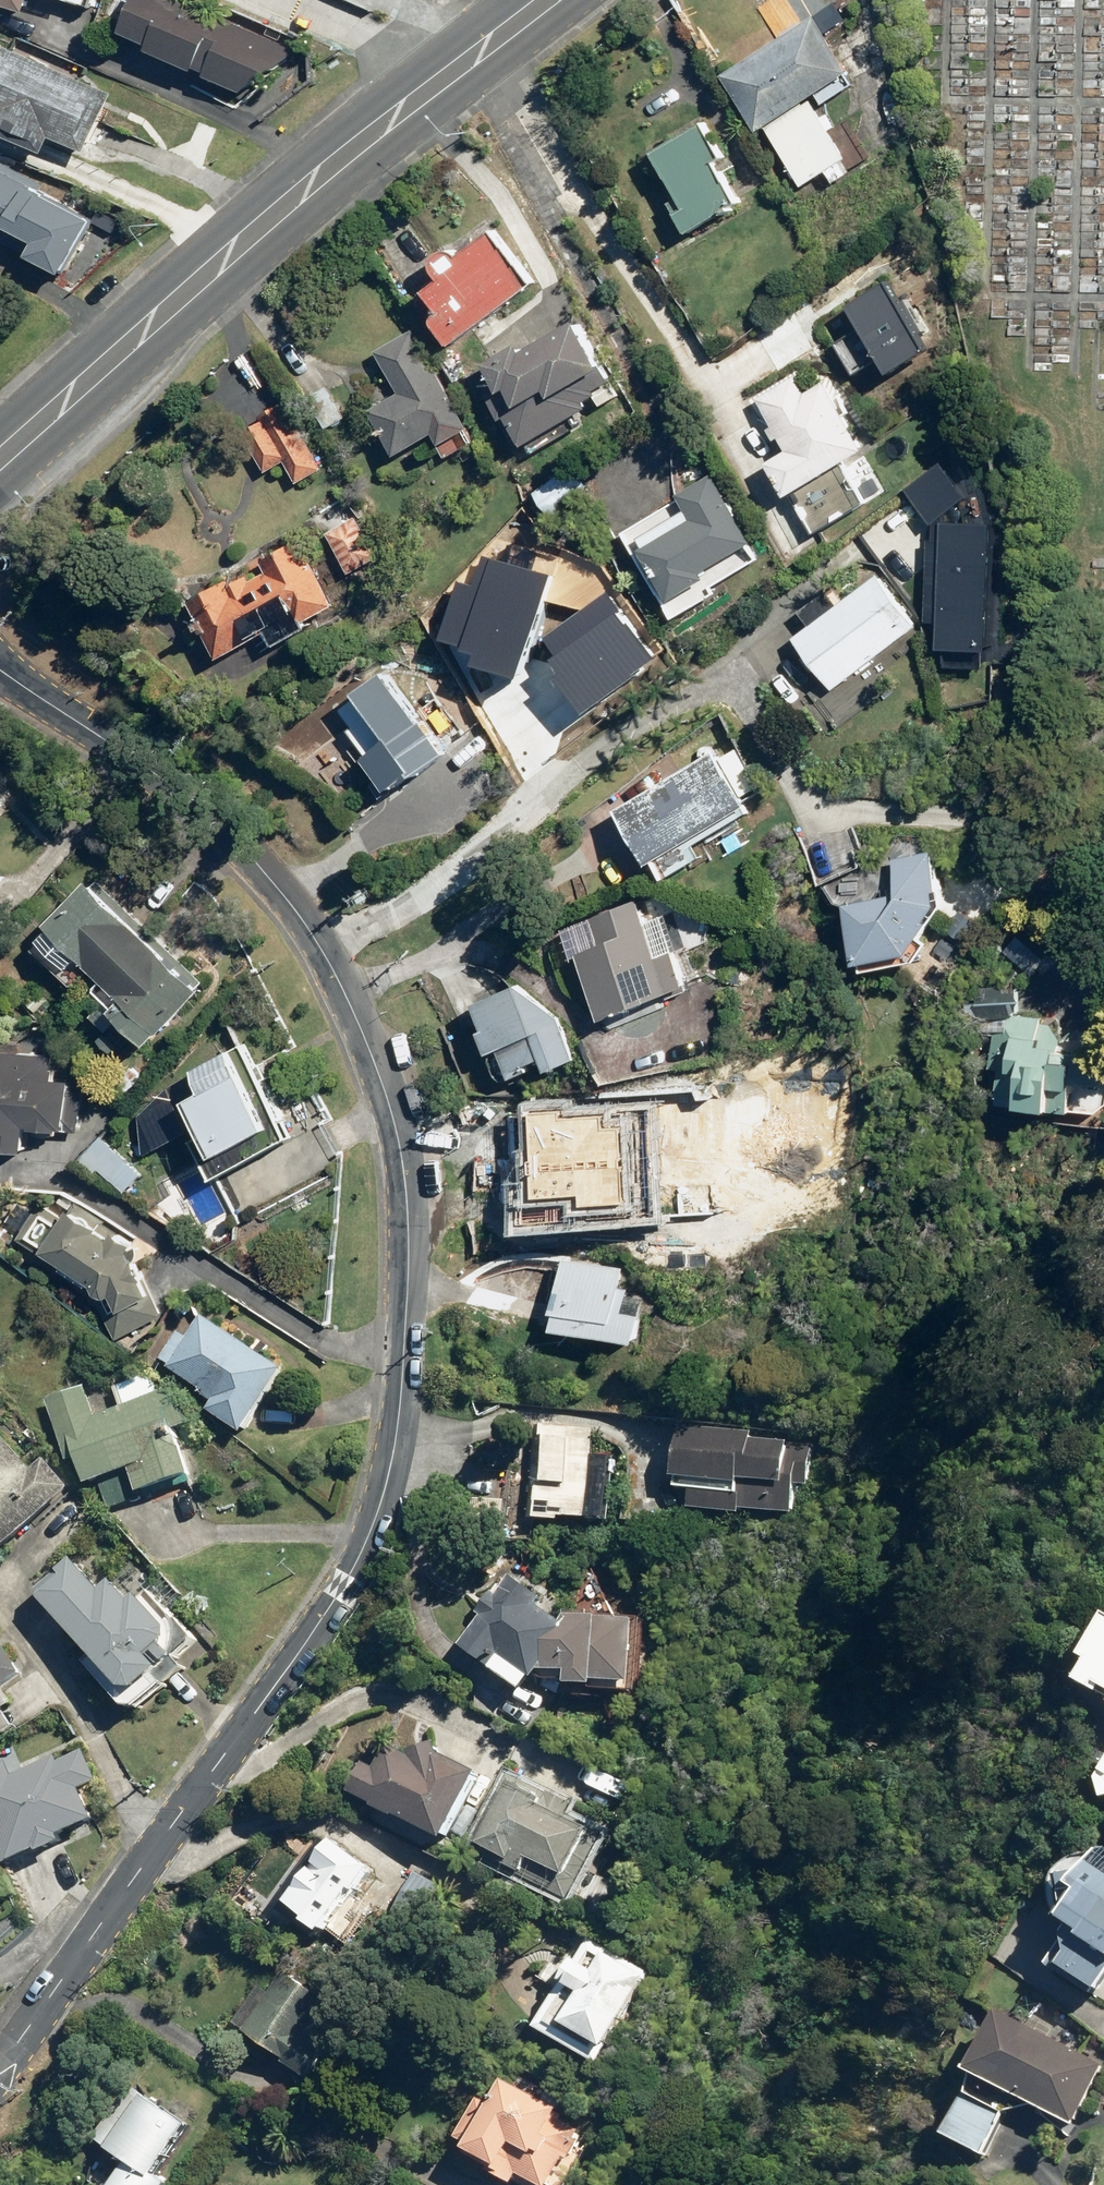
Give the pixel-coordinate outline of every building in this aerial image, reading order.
[(3,27),(9,10),(25,16),(31,0),(0,0),(0,26),(3,27)] [(89,10),(92,0),(60,0),(89,10)] [(168,0),(132,0),(117,38),(127,43),(123,54),(144,62),(146,57),(242,96),(302,54),(168,0)] [(845,73),(809,18),(718,78),(758,138),(764,135),(800,189),(846,158),(810,103),(815,99),(821,109),(852,88),(843,75),(845,73)] [(0,47),(0,145),(42,164),(53,141),(81,154),(108,95),(0,47)] [(724,153),(705,122),(653,152),(680,198),(673,201),(692,234),(745,204),(718,157),(724,153)] [(0,168),(0,241),(2,242),(6,234),(33,249),(25,263),(55,279),(89,218),(0,168)] [(446,349),(525,290),(486,239),(454,263),(447,254),(427,269),(439,285),(421,298),(438,322),(430,328),(446,349)] [(934,347),(888,282),(845,312),(863,339),(836,357),(852,380),(877,363),(888,379),(934,347)] [(621,399),(579,319),(473,375),(515,454),(621,399)] [(452,408),(411,333),(372,354),(396,398),(367,413),(393,461),(433,440),(437,447),(463,432),(458,423),(453,426),(446,412),(452,408)] [(841,374),(797,367),(749,397),(769,430),(766,431),(774,444),(777,443),(784,453),(761,467),(785,504),(788,502),(811,539),(867,504),(844,467),(882,444),(841,374)] [(242,433),(264,473),(297,455),(282,428),(292,423),(282,405),(259,417),(262,423),(242,433)] [(930,527),(964,503),(939,468),(905,492),(930,527)] [(744,547),(751,543),(707,478),(673,501),(682,514),(629,550),(676,619),(713,594),(711,591),(754,562),(744,547)] [(989,657),(994,531),(929,528),(925,626),(937,627),(936,655),(989,657)] [(346,531),(326,544),(347,578),(367,565),(346,531)] [(230,586),(191,607),(221,660),(261,637),(272,657),(312,635),(307,627),(334,611),(296,543),(266,560),(270,567),(232,589),(230,586)] [(914,627),(876,578),(792,643),(830,692),(914,627)] [(535,607),(495,652),(565,714),(608,666),(618,675),(646,643),(595,599),(575,622),(557,607),(547,618),(535,607)] [(383,673),(349,698),(383,743),(360,760),(387,796),(443,755),(383,673)] [(742,811),(709,756),(611,812),(647,874),(653,871),(661,884),(703,860),(692,840),(742,811)] [(935,838),(892,836),(891,900),(841,907),(848,972),(854,971),(856,978),(915,967),(928,941),(923,938),(942,903),(934,867),(935,838)] [(167,951),(159,959),(118,914),(123,910),(99,883),(89,892),(84,887),(39,929),(47,938),(31,953),(67,991),(86,973),(100,988),(92,997),(107,1013),(103,1017),(137,1054),(196,999),(184,986),(192,979),(167,951)] [(646,921),(638,900),(560,928),(580,982),(588,979),(603,1022),(702,987),(675,910),(646,921)] [(1034,926),(1005,955),(1029,978),(1057,949),(1034,926)] [(566,1017),(512,986),(471,1005),(481,1027),(473,1031),(486,1059),(495,1054),(510,1086),(531,1076),(527,1068),(541,1062),(547,1075),(582,1059),(566,1017)] [(1011,1111),(1010,1117),(1044,1119),(1045,1114),(1066,1115),(1068,1091),(1089,1092),(1091,1058),(1052,1056),(1053,1046),(1054,1029),(1038,1028),(1039,1020),(991,1017),(988,1073),(997,1073),(995,1110),(1011,1111)] [(0,1056),(0,1156),(24,1157),(25,1138),(65,1140),(65,1136),(79,1137),(81,1097),(69,1097),(70,1083),(51,1082),(52,1059),(0,1056)] [(266,1133),(224,1056),(182,1079),(193,1099),(175,1109),(206,1166),(266,1133)] [(625,1177),(634,1217),(743,1195),(744,1185),(765,1180),(756,1143),(746,1146),(741,1121),(624,1149),(630,1176),(625,1177)] [(144,1174),(100,1135),(82,1155),(126,1195),(144,1174)] [(718,1242),(718,1209),(647,1220),(647,1243),(718,1242)] [(65,1217),(38,1257),(88,1291),(116,1343),(161,1321),(131,1260),(65,1217)] [(549,1339),(631,1350),(638,1300),(623,1298),(624,1289),(616,1288),(619,1269),(560,1261),(549,1339)] [(284,1374),(195,1317),(159,1373),(212,1407),(204,1420),(239,1442),(284,1374)] [(65,1449),(81,1493),(128,1477),(136,1500),(186,1482),(169,1433),(183,1428),(172,1396),(160,1400),(150,1373),(106,1389),(115,1413),(94,1421),(83,1392),(40,1407),(56,1452),(65,1449)] [(591,1460),(594,1433),(530,1426),(520,1529),(556,1533),(557,1528),(584,1531),(584,1525),(603,1527),(610,1462),(591,1460)] [(794,1444),(673,1430),(667,1485),(685,1487),(682,1514),(730,1519),(730,1514),(785,1521),(794,1444)] [(66,1497),(44,1472),(29,1486),(9,1462),(13,1458),(0,1443),(0,1555),(66,1497)] [(69,1565),(33,1600),(86,1665),(78,1671),(115,1717),(134,1716),(158,1692),(151,1686),(155,1682),(143,1670),(149,1664),(170,1685),(180,1675),(170,1664),(199,1637),(182,1620),(170,1632),(146,1607),(139,1613),(131,1605),(125,1610),(106,1591),(100,1597),(69,1565)] [(633,1631),(559,1623),(557,1627),(530,1610),(537,1598),(503,1576),(454,1653),(471,1669),(477,1672),(517,1705),(530,1689),(532,1691),(542,1679),(565,1682),(563,1697),(590,1700),(591,1693),(626,1697),(633,1631)] [(1078,1672),(1085,1676),(1075,1696),(1096,1707),(1098,1702),(1103,1705),(1103,1627),(1078,1672)] [(12,1729),(3,1715),(12,1710),(2,1692),(19,1683),(0,1650),(0,1736),(12,1729)] [(361,1768),(344,1797),(441,1853),(481,1785),(413,1746),(404,1762),(393,1755),(386,1768),(377,1763),(370,1774),(361,1768)] [(1,1873),(58,1852),(54,1843),(92,1827),(78,1794),(94,1788),(82,1761),(61,1770),(59,1765),(10,1785),(1,1765),(0,1766),(0,1871),(1,1873)] [(543,1808),(501,1789),(469,1851),(505,1868),(502,1875),(517,1883),(524,1869),(560,1886),(584,1839),(539,1817),(543,1808)] [(371,1877),(326,1842),(271,1913),(303,1937),(307,1933),(318,1942),(328,1929),(347,1943),(372,1911),(355,1898),(371,1877)] [(1074,1911),(1078,1913),(1058,1944),(1065,1949),(1049,1975),(1103,2008),(1103,1862),(1089,1887),(1060,1893),(1065,1913),(1074,1911)] [(438,1893),(413,1879),(391,1917),(417,1932),(438,1893)] [(603,2062),(646,1986),(599,1960),(591,1975),(573,1965),(557,1995),(577,2006),(559,2038),(603,2062)] [(304,2004),(277,1985),(268,1998),(254,1989),(228,2028),(243,2038),(240,2042),(269,2062),(271,2059),(306,2083),(326,2054),(287,2028),(304,2004)] [(995,2023),(966,2084),(1078,2138),(1103,2082),(1103,2074),(995,2023)] [(495,2081),(485,2105),(469,2098),(448,2146),(462,2152),(455,2169),(491,2184),(517,2184),(518,2184),(521,2184),(556,2184),(564,2166),(569,2168),(584,2134),(559,2123),(564,2111),(495,2081)] [(189,2125),(140,2094),(111,2138),(116,2141),(87,2184),(152,2184),(151,2184),(189,2125)] [(1006,2121),(963,2103),(944,2148),(988,2166),(1006,2121)]
